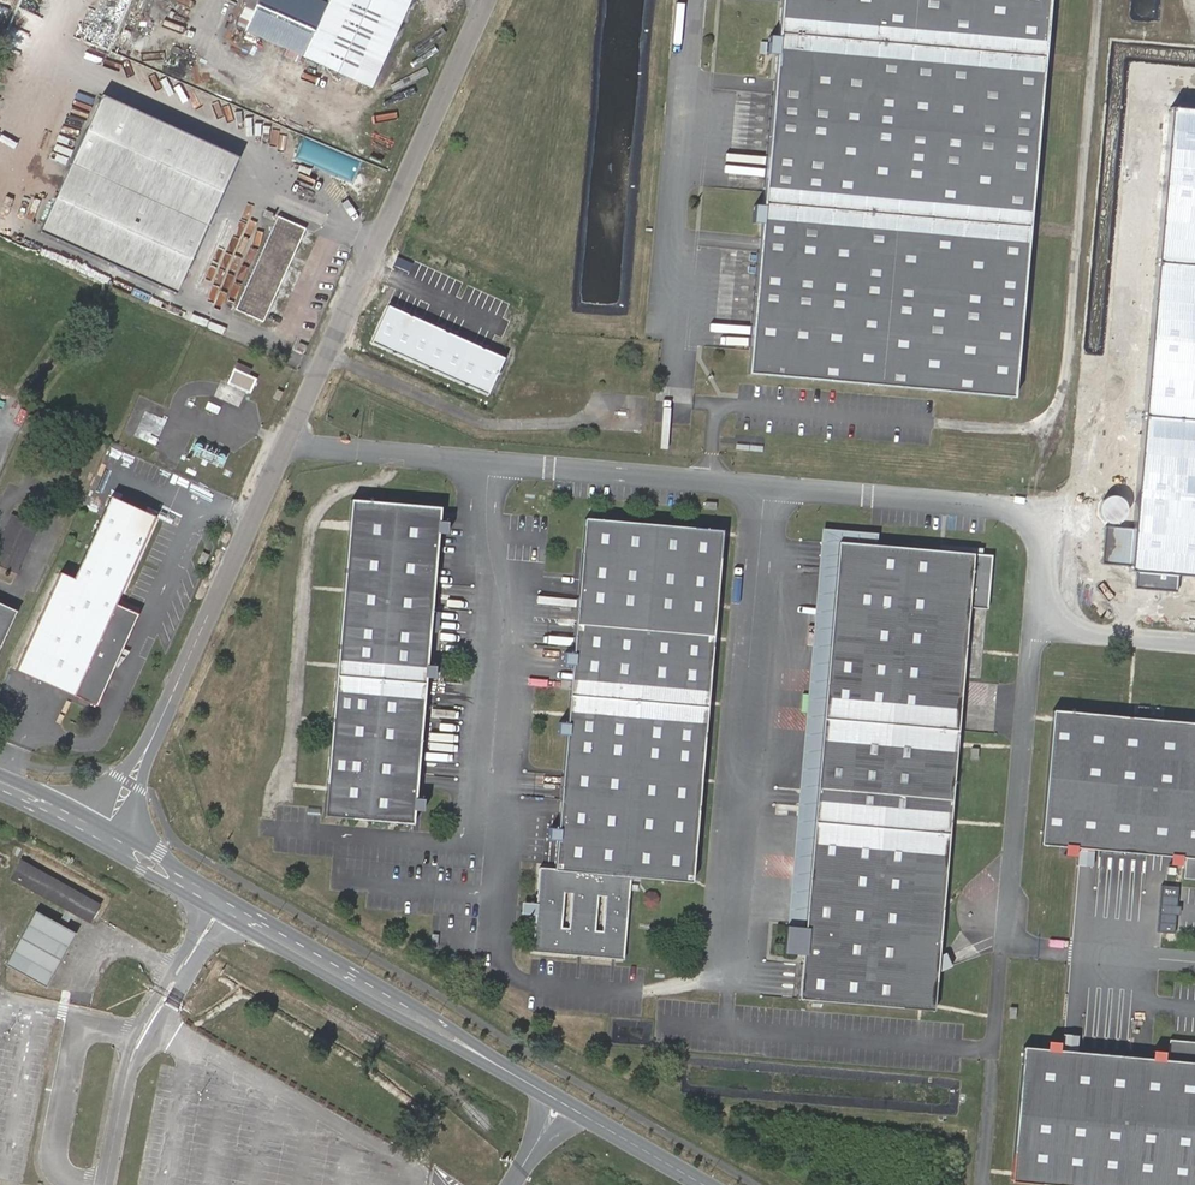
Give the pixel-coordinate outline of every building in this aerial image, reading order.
[(317,0),(257,0),(244,27),(368,86),(407,0),(327,0),(325,4),(317,0)] [(1042,0),(773,0),(769,37),(759,37),(758,54),(768,55),(763,102),(1032,127),(1042,0)] [(175,295),(237,158),(100,96),(38,232),(175,295)] [(1007,397),(1032,127),(763,102),(754,207),(744,206),(742,223),(752,224),(739,373),(1007,397)] [(1172,111),(1134,564),(1194,569),(1194,113),(1172,111)] [(362,214),(356,211),(351,221),(358,224),(362,214)] [(302,228),(275,215),(235,307),(261,319),(302,228)] [(255,378),(234,368),(228,382),(249,391),(255,378)] [(135,435),(155,444),(166,419),(146,411),(135,435)] [(159,516),(116,496),(79,580),(66,573),(21,668),(102,704),(143,613),(119,603),(159,516)] [(436,524),(437,511),(348,503),(322,808),(321,822),(404,826),(409,827),(410,815),(421,816),(421,805),(413,804),(422,681),(432,682),(433,672),(423,670),(435,538),(445,538),(445,527),(436,524)] [(40,528),(13,515),(0,542),(0,567),(17,576),(40,528)] [(693,879),(724,528),(587,515),(556,867),(540,866),(538,902),(523,901),(522,912),(536,913),(533,951),(624,958),(631,875),(693,879)] [(968,546),(833,535),(794,992),(928,1003),(963,601),(968,546)] [(982,602),(987,548),(968,546),(963,601),(982,602)] [(206,555),(201,553),(197,561),(202,563),(206,555)] [(18,615),(0,607),(0,653),(18,615)] [(1049,707),(1036,841),(1040,842),(1061,843),(1060,852),(1071,853),(1072,845),(1166,854),(1166,861),(1177,862),(1179,855),(1184,856),(1182,876),(1194,877),(1194,721),(1049,707)] [(99,903),(20,859),(10,877),(88,922),(99,903)] [(74,933),(36,911),(8,963),(45,984),(74,933)] [(1023,1045),(1019,1045),(1008,1179),(1069,1184),(1194,1184),(1194,1041),(1168,1038),(1166,1058),(1161,1057),(1161,1050),(1149,1048),(1147,1057),(1055,1048),(1055,1040),(1043,1039),(1042,1047),(1023,1045)]
